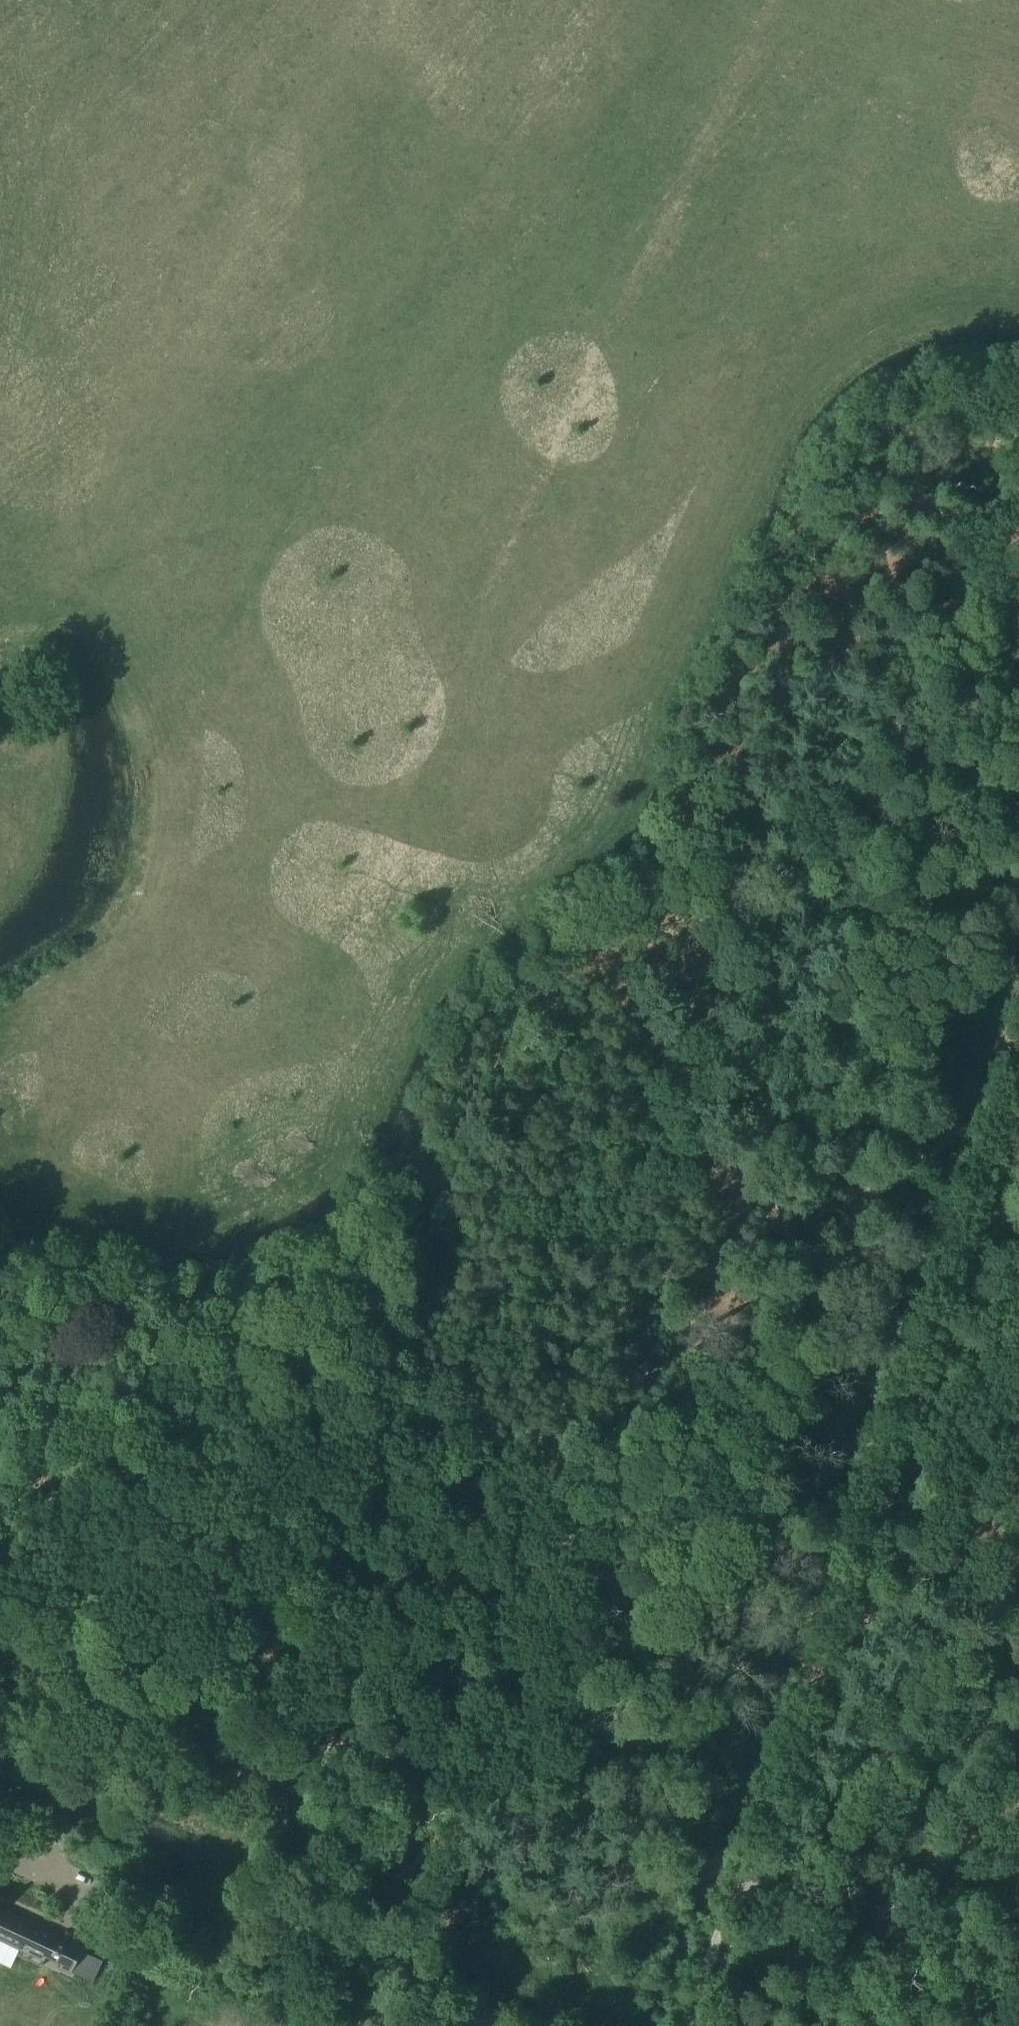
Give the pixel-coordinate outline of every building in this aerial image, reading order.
[(62,1964),(60,1968),(71,1973),(85,1946),(73,1941),(72,1945),(55,1938),(57,1934),(0,1906),(0,1940),(45,1961),(48,1957),(62,1964)]
